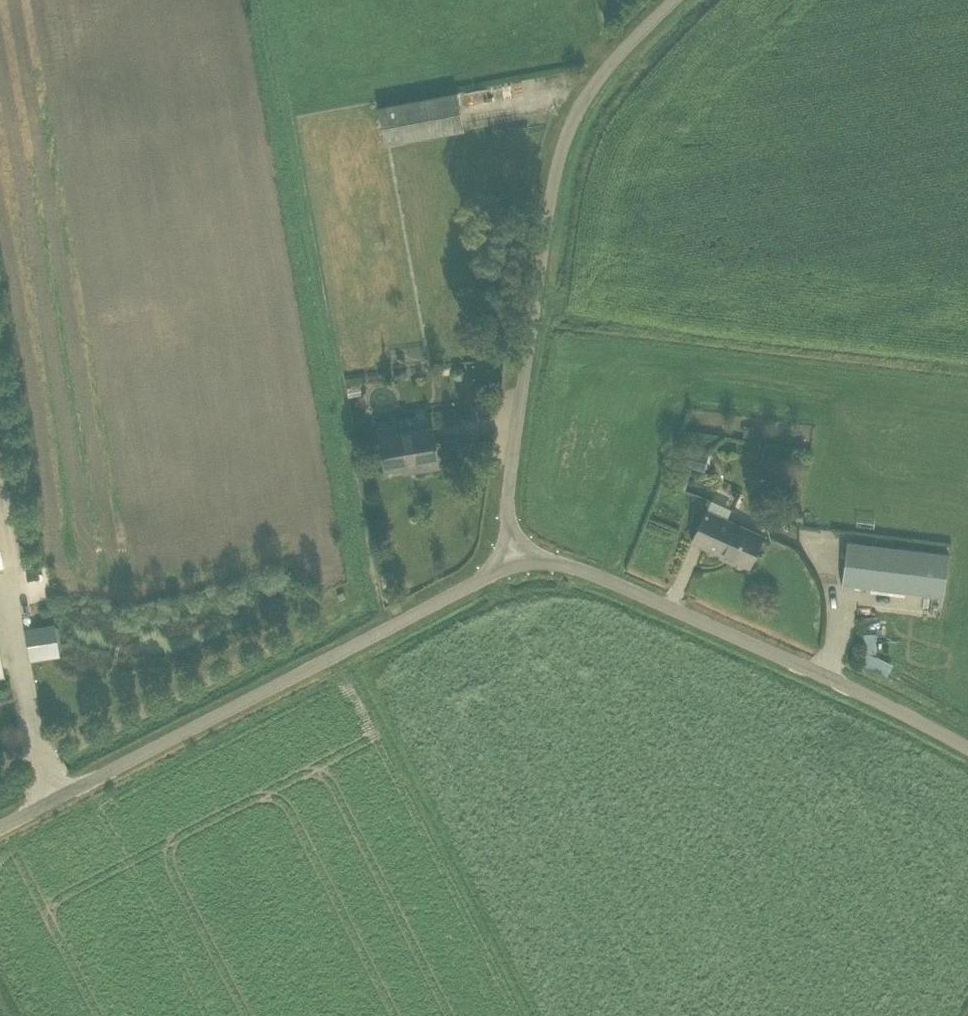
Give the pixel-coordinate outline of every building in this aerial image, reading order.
[(455,93),(396,104),(396,102),(378,106),(385,144),(403,141),(403,139),(462,128),(455,93)] [(455,366),(452,370),(452,375),(456,379),(461,378),(465,375),(464,369),(461,366),(455,366)] [(396,422),(377,425),(384,468),(416,463),(417,469),(439,465),(432,425),(398,431),(396,422)] [(743,426),(742,436),(751,437),(753,427),(743,426)] [(707,453),(685,447),(681,464),(703,469),(707,453)] [(763,535),(705,509),(692,541),(749,566),(763,535)] [(948,553),(847,540),(841,583),(943,596),(948,553)] [(58,654),(53,625),(25,629),(30,658),(46,656),(58,654)]
